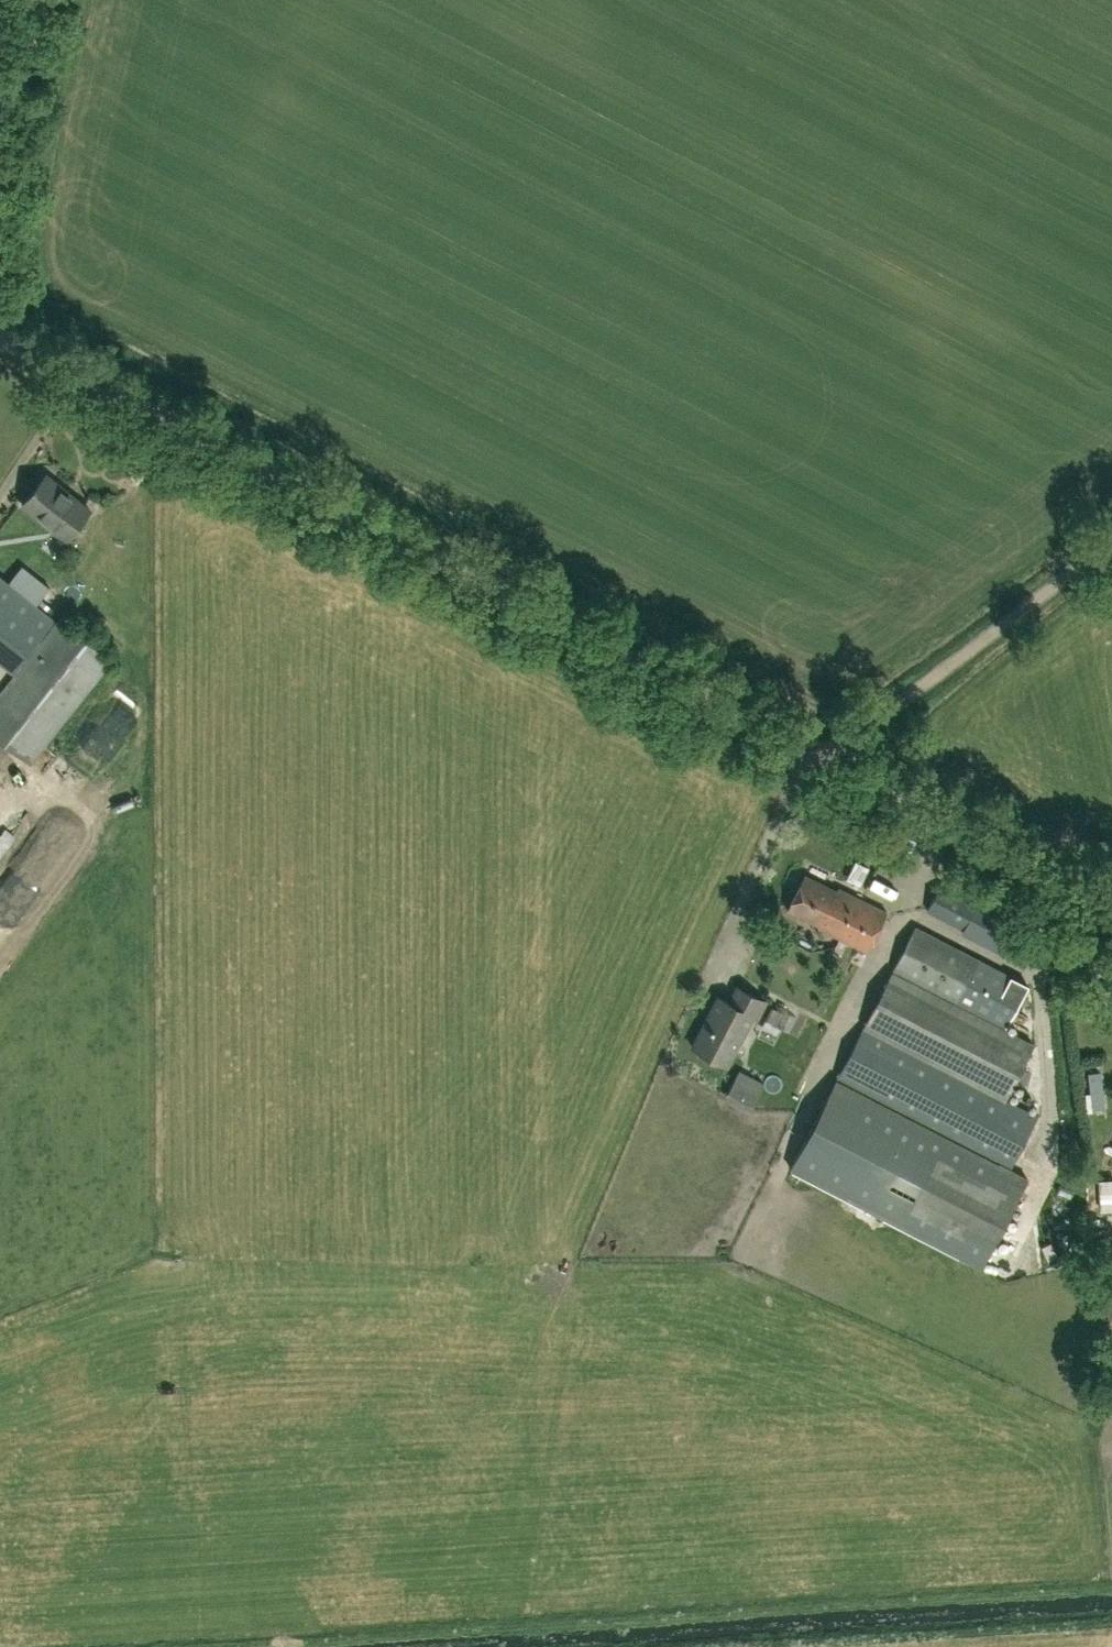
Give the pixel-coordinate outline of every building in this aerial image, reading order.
[(66,539),(89,510),(45,475),(22,504),(66,539)] [(28,574),(14,564),(6,577),(0,572),(0,614),(28,574)] [(27,585),(5,613),(6,613),(1,621),(23,638),(50,603),(27,585)] [(59,619),(0,695),(0,739),(31,763),(112,659),(59,619)] [(819,924),(817,927),(866,951),(886,912),(837,887),(836,890),(804,874),(787,908),(819,924)] [(940,884),(926,910),(1019,958),(1033,932),(940,884)] [(1027,984),(915,926),(896,962),(958,994),(953,1003),(892,971),(871,1011),(864,1026),(790,1169),(981,1267),(1027,1177),(1009,1168),(1036,1115),(1005,1099),(1033,1044),(1004,1029),(1027,984)] [(727,1064),(752,1014),(757,1016),(765,1000),(736,985),(728,1000),(717,995),(692,1046),(727,1064)]
